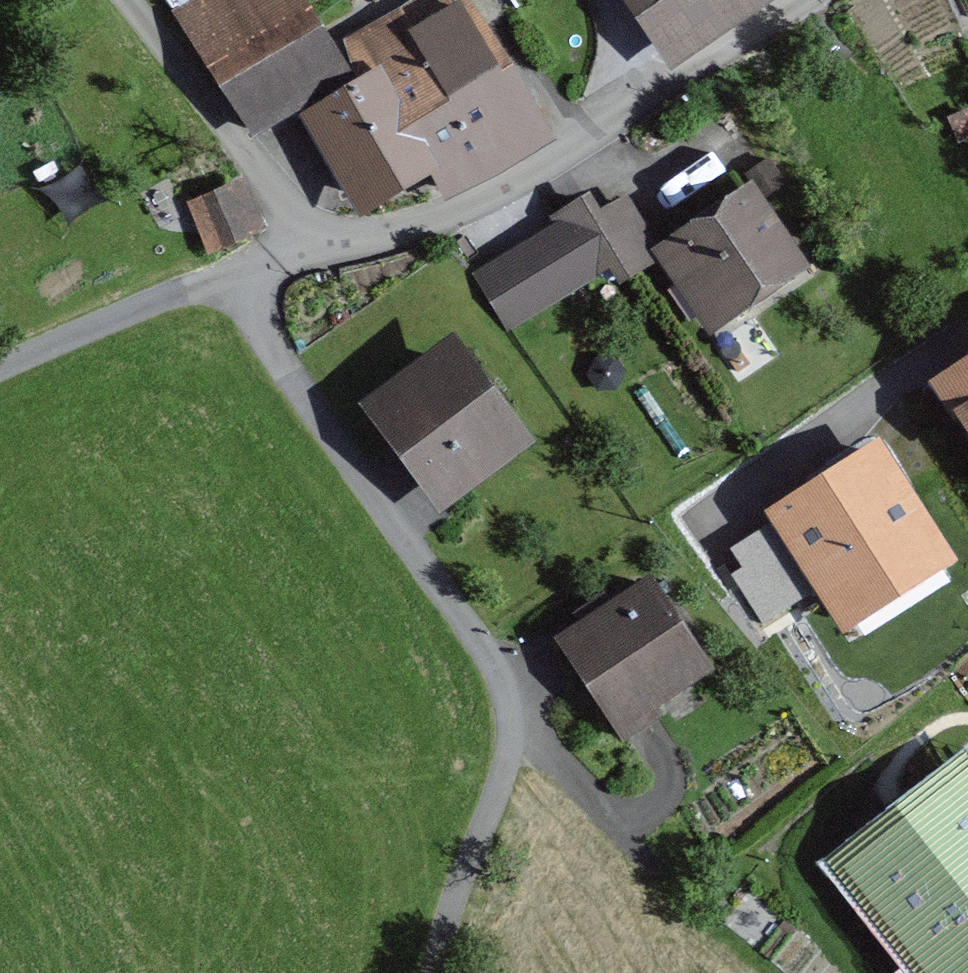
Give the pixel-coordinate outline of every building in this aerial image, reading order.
[(312,0),(181,0),(174,4),(223,81),(323,18),(312,0)] [(476,0),(398,0),(345,32),(359,73),(381,61),(411,116),(511,59),(476,0)] [(666,68),(732,24),(768,0),(620,0),(666,68)] [(357,72),(323,18),(223,81),(257,135),(303,106),(357,72)] [(511,59),(411,116),(439,168),(453,193),(556,135),(511,59)] [(303,106),(362,211),(439,168),(411,116),(381,61),(359,73),(303,106)] [(709,153),(731,139),(716,115),(694,129),(709,153)] [(268,225),(243,172),(189,197),(215,251),(268,225)] [(811,271),(751,180),(656,242),(646,248),(656,263),(706,339),(811,271)] [(656,242),(624,194),(599,210),(588,193),(549,218),(552,223),(471,275),(509,332),(606,269),(619,288),(656,263),(646,248),(656,242)] [(532,445),(450,334),(358,401),(441,512),(532,445)] [(925,376),(967,442),(967,349),(925,376)] [(952,559),(884,451),(725,550),(771,623),(823,591),(845,626),(952,559)] [(719,664),(656,566),(559,629),(622,726),(719,664)] [(827,853),(922,972),(967,972),(967,743),(827,853)]
